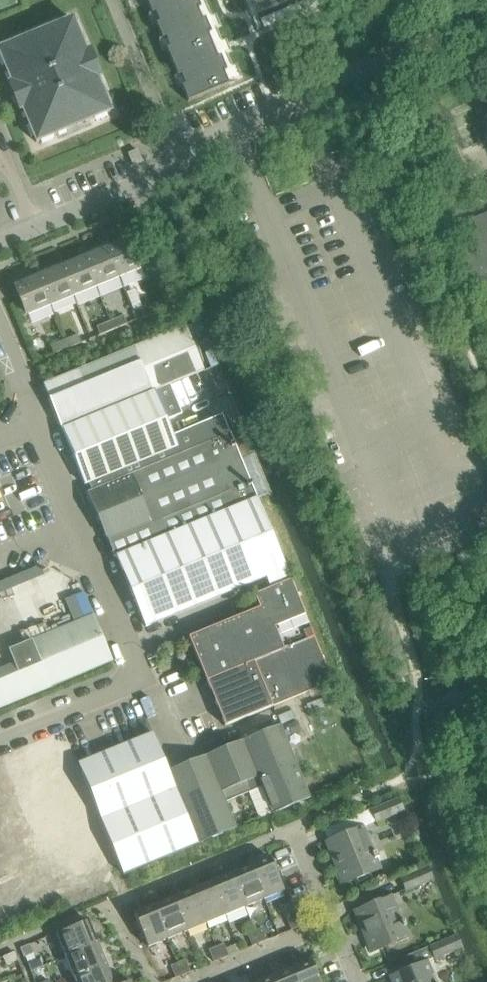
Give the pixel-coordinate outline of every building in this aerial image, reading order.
[(152,14),(155,13),(159,23),(156,25),(162,40),(165,38),(169,48),(166,50),(177,77),(181,76),(185,86),(182,88),(188,103),(229,86),(223,73),(227,72),(220,57),(217,58),(208,36),(211,34),(205,19),(202,20),(198,10),(201,9),(197,0),(146,0),(152,14)] [(251,0),(257,15),(293,0),(252,0),(251,0)] [(0,50),(0,55),(12,84),(7,86),(18,112),(23,110),(36,143),(110,112),(97,79),(101,77),(90,51),(86,53),(72,20),(0,50)] [(274,33),(268,36),(271,42),(277,39),(274,33)] [(477,165),(474,158),(480,156),(471,134),(449,142),(458,165),(461,164),(463,171),(436,182),(486,306),(486,161),(477,165)] [(143,162),(138,150),(128,154),(134,166),(143,162)] [(130,237),(107,247),(119,277),(143,267),(130,237)] [(107,247),(84,256),(96,286),(119,277),(107,247)] [(84,256),(61,265),(73,296),(96,286),(84,256)] [(61,265),(37,275),(50,305),(73,296),(61,265)] [(26,315),(50,305),(37,275),(14,284),(26,315)] [(134,289),(126,293),(134,313),(142,309),(134,289)] [(136,322),(147,317),(144,309),(142,309),(134,313),(132,314),(136,322)] [(123,317),(111,322),(114,330),(126,325),(123,317)] [(99,336),(114,330),(111,322),(96,328),(99,336)] [(44,384),(62,428),(155,390),(205,371),(187,326),(44,384)] [(78,334),(64,340),(67,348),(81,342),(78,334)] [(55,353),(67,348),(64,340),(51,345),(55,353)] [(205,371),(200,373),(210,399),(215,397),(221,395),(211,369),(205,371)] [(155,390),(62,428),(85,484),(103,476),(106,484),(181,454),(230,434),(223,416),(174,436),(155,390)] [(114,557),(116,556),(257,498),(230,434),(181,454),(106,484),(88,492),(114,557)] [(116,556),(147,627),(266,577),(271,588),(271,589),(291,581),(257,498),(116,556)] [(44,574),(41,566),(0,583),(0,590),(0,591),(44,574)] [(333,682),(291,581),(271,589),(271,588),(254,595),(260,610),(189,638),(192,644),(196,652),(226,726),(333,682)] [(94,615),(55,631),(32,641),(38,657),(51,687),(113,661),(94,615)] [(51,687),(38,657),(32,641),(9,651),(15,666),(0,672),(0,708),(51,687)] [(281,726),(244,741),(259,776),(295,762),(281,726)] [(45,740),(62,781),(82,773),(65,732),(45,740)] [(153,734),(79,764),(80,768),(100,817),(123,875),(198,846),(197,845),(175,789),(153,734)] [(45,740),(26,748),(42,789),(62,781),(45,740)] [(244,741),(207,756),(222,792),(259,776),(244,741)] [(26,748),(6,756),(23,797),(42,789),(26,748)] [(0,758),(0,796),(4,805),(23,797),(6,756),(0,758)] [(207,756),(168,771),(175,789),(197,845),(236,829),(225,803),(261,789),(272,815),(310,800),(295,762),(259,776),(222,792),(207,756)] [(377,823),(405,812),(400,799),(372,811),(377,823)] [(374,880),(371,874),(381,870),(377,858),(378,858),(375,853),(374,853),(364,826),(325,842),(343,886),(354,881),(356,887),(360,888),(372,883),(374,880)] [(107,835),(87,843),(104,884),(124,876),(123,875),(107,835)] [(68,851),(48,859),(65,900),(84,892),(68,851)] [(269,859),(249,867),(263,901),(283,893),(269,859)] [(249,867),(230,875),(244,909),(263,901),(249,867)] [(405,891),(434,880),(429,868),(400,879),(405,891)] [(230,875),(211,883),(225,917),(244,909),(230,875)] [(211,883),(191,891),(205,925),(225,917),(211,883)] [(191,891),(172,899),(186,933),(205,925),(191,891)] [(371,954),(409,938),(404,926),(405,926),(403,920),(402,921),(392,896),(353,911),(371,954)] [(172,899),(153,907),(167,941),(186,933),(172,899)] [(147,949),(167,941),(153,907),(134,915),(147,949)] [(291,930),(299,927),(293,915),(286,918),(291,930)] [(56,936),(66,959),(98,946),(88,923),(56,936)] [(261,929),(254,932),(259,944),(266,941),(261,929)] [(252,947),(259,944),(254,932),(247,935),(252,947)] [(435,959),(463,948),(458,935),(430,947),(435,959)] [(223,945),(215,948),(220,960),(228,957),(223,945)] [(66,959),(75,981),(107,968),(98,946),(66,959)] [(214,963),(220,960),(215,948),(208,951),(214,963)] [(6,966),(17,961),(13,953),(2,958),(6,966)] [(31,973),(42,968),(39,959),(27,964),(31,973)] [(185,961),(177,964),(182,976),(190,973),(188,969),(185,961)] [(428,961),(390,977),(392,981),(437,981),(428,961)] [(291,970),(296,981),(319,981),(310,962),(291,970)] [(175,979),(182,976),(177,964),(171,967),(175,979)] [(107,968),(75,981),(113,981),(107,968)] [(272,978),(274,981),(296,981),(291,970),(272,978)]
